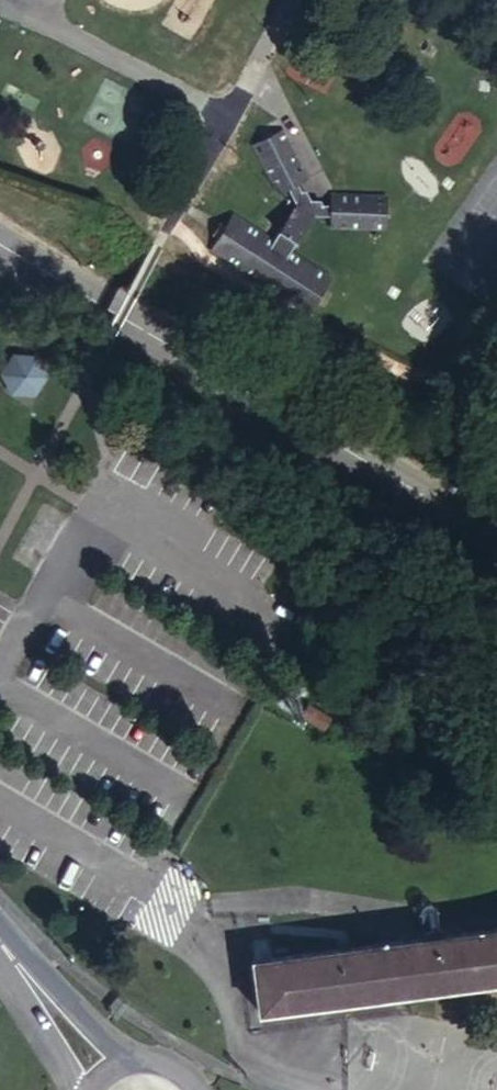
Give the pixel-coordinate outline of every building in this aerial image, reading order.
[(242,224),(234,237),(227,248),(329,309),(336,297),(343,285),(350,274),(307,249),(330,212),(348,212),(348,223),(402,226),(402,214),(403,205),(404,195),(350,191),(349,201),(327,199),(313,177),(322,171),(292,126),(282,133),(275,138),(265,144),(294,189),(302,184),(314,202),(291,239),(248,213),(242,224)] [(228,233),(234,237),(242,224),(236,221),(228,233)] [(343,285),(336,297),(341,301),(349,288),(343,285)] [(35,355),(13,354),(1,373),(11,392),(32,393),(44,375),(35,355)] [(252,961),(248,962),(255,1013),(496,979),(496,926),(266,960),(252,961)] [(250,948),(252,961),(266,960),(264,945),(250,948)]
